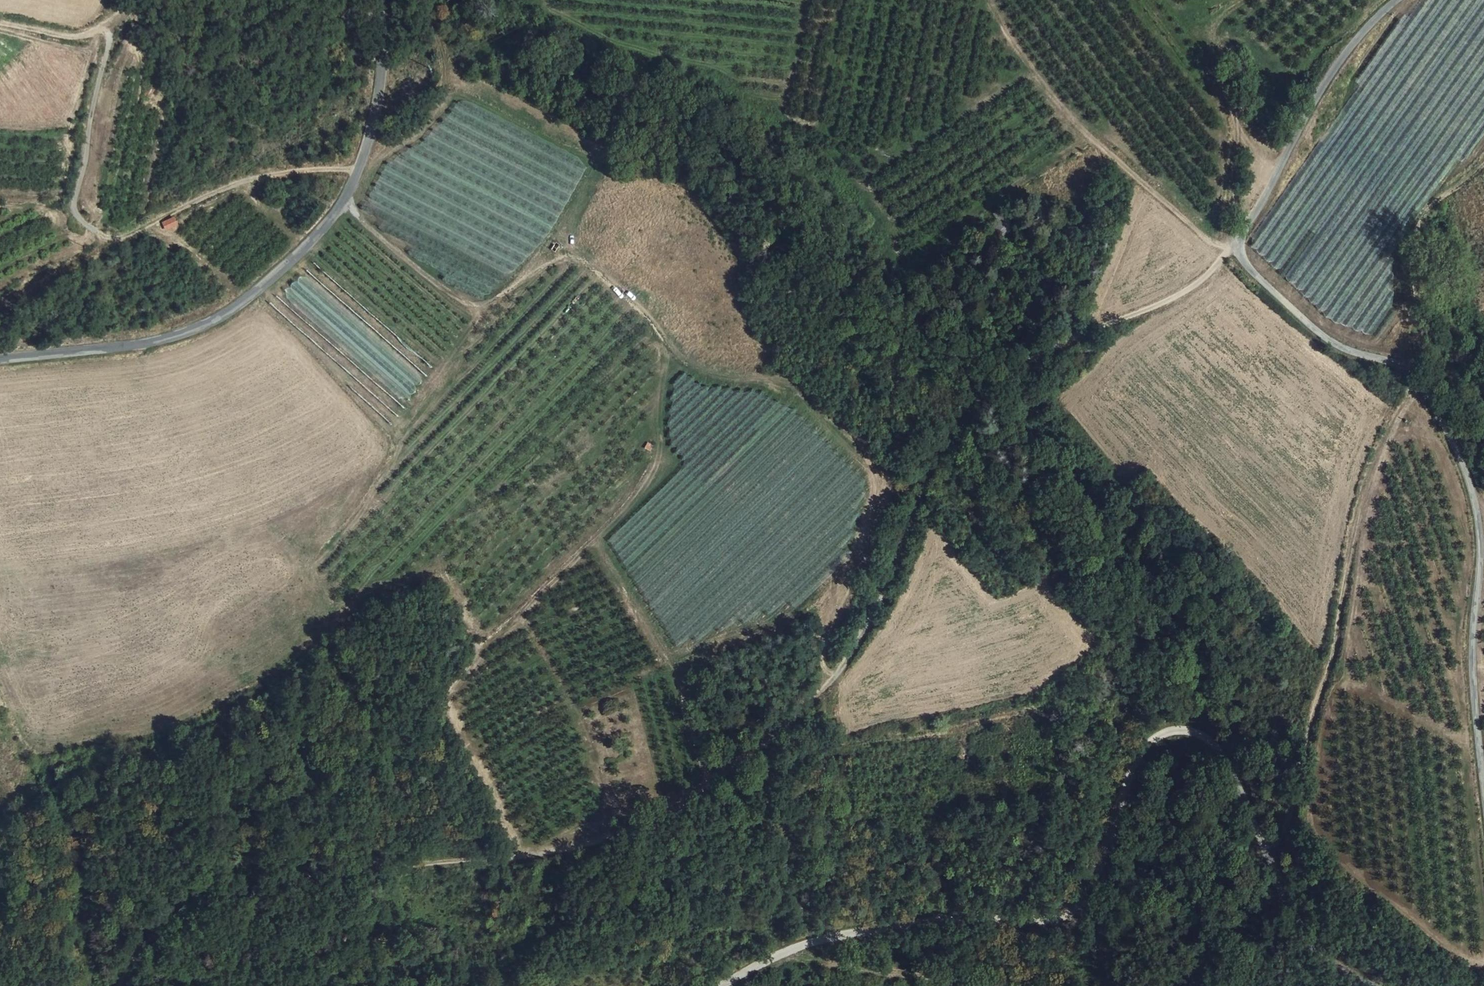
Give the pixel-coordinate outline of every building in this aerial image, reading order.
[(164,231),(176,225),(172,217),(161,223),(164,231)] [(1143,493),(1150,487),(1146,481),(1138,487),(1143,493)] [(963,500),(954,507),(958,512),(961,509),(965,513),(970,508),(963,500)] [(353,618),(362,611),(357,603),(349,608),(348,610),(353,618)]
